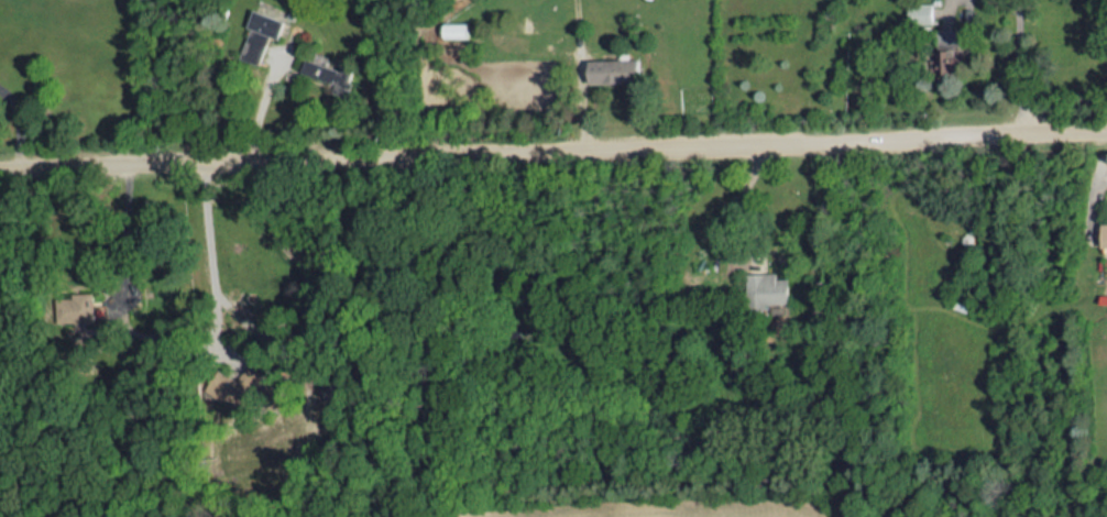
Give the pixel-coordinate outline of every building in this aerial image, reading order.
[(909,2),(935,2),(935,24),(909,23),(909,2)] [(272,35),(261,64),(242,56),(253,28),(250,26),(256,10),(288,22),(282,38),(272,35)] [(469,19),(445,20),(446,36),(469,35),(469,19)] [(947,52),(971,51),(972,65),(947,66),(947,52)] [(339,84),(305,72),(309,57),(343,69),(346,64),(360,69),(351,97),(336,91),(339,84)] [(640,58),(591,61),(592,84),(642,81),(640,58)] [(746,272),(776,271),(776,277),(788,276),(788,302),(747,304),(746,272)] [(57,289),(94,288),(95,316),(57,316),(57,289)] [(210,387),(226,366),(239,375),(251,358),(271,371),(243,409),(210,387)]
